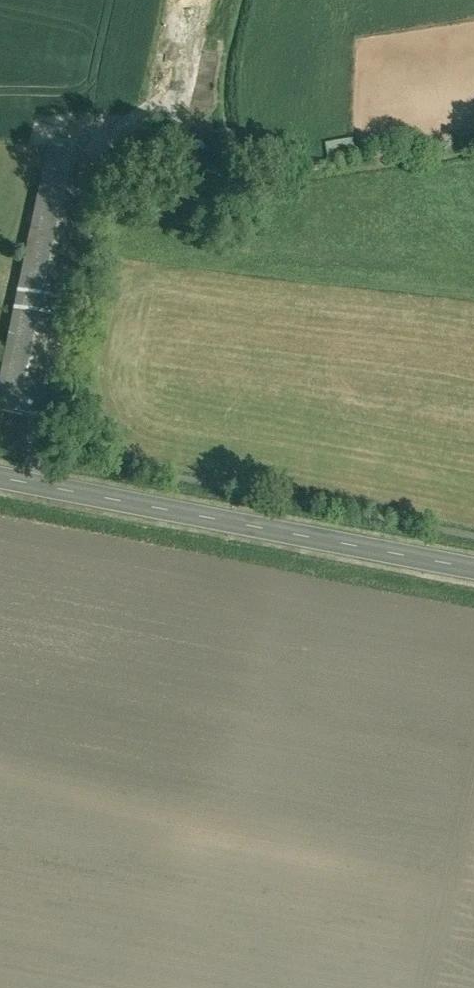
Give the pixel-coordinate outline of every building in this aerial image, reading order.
[(359,140),(332,143),(334,158),(361,154),(359,140)] [(48,147),(47,174),(78,174),(79,148),(48,147)] [(45,174),(0,402),(0,409),(48,418),(95,184),(45,174)]
